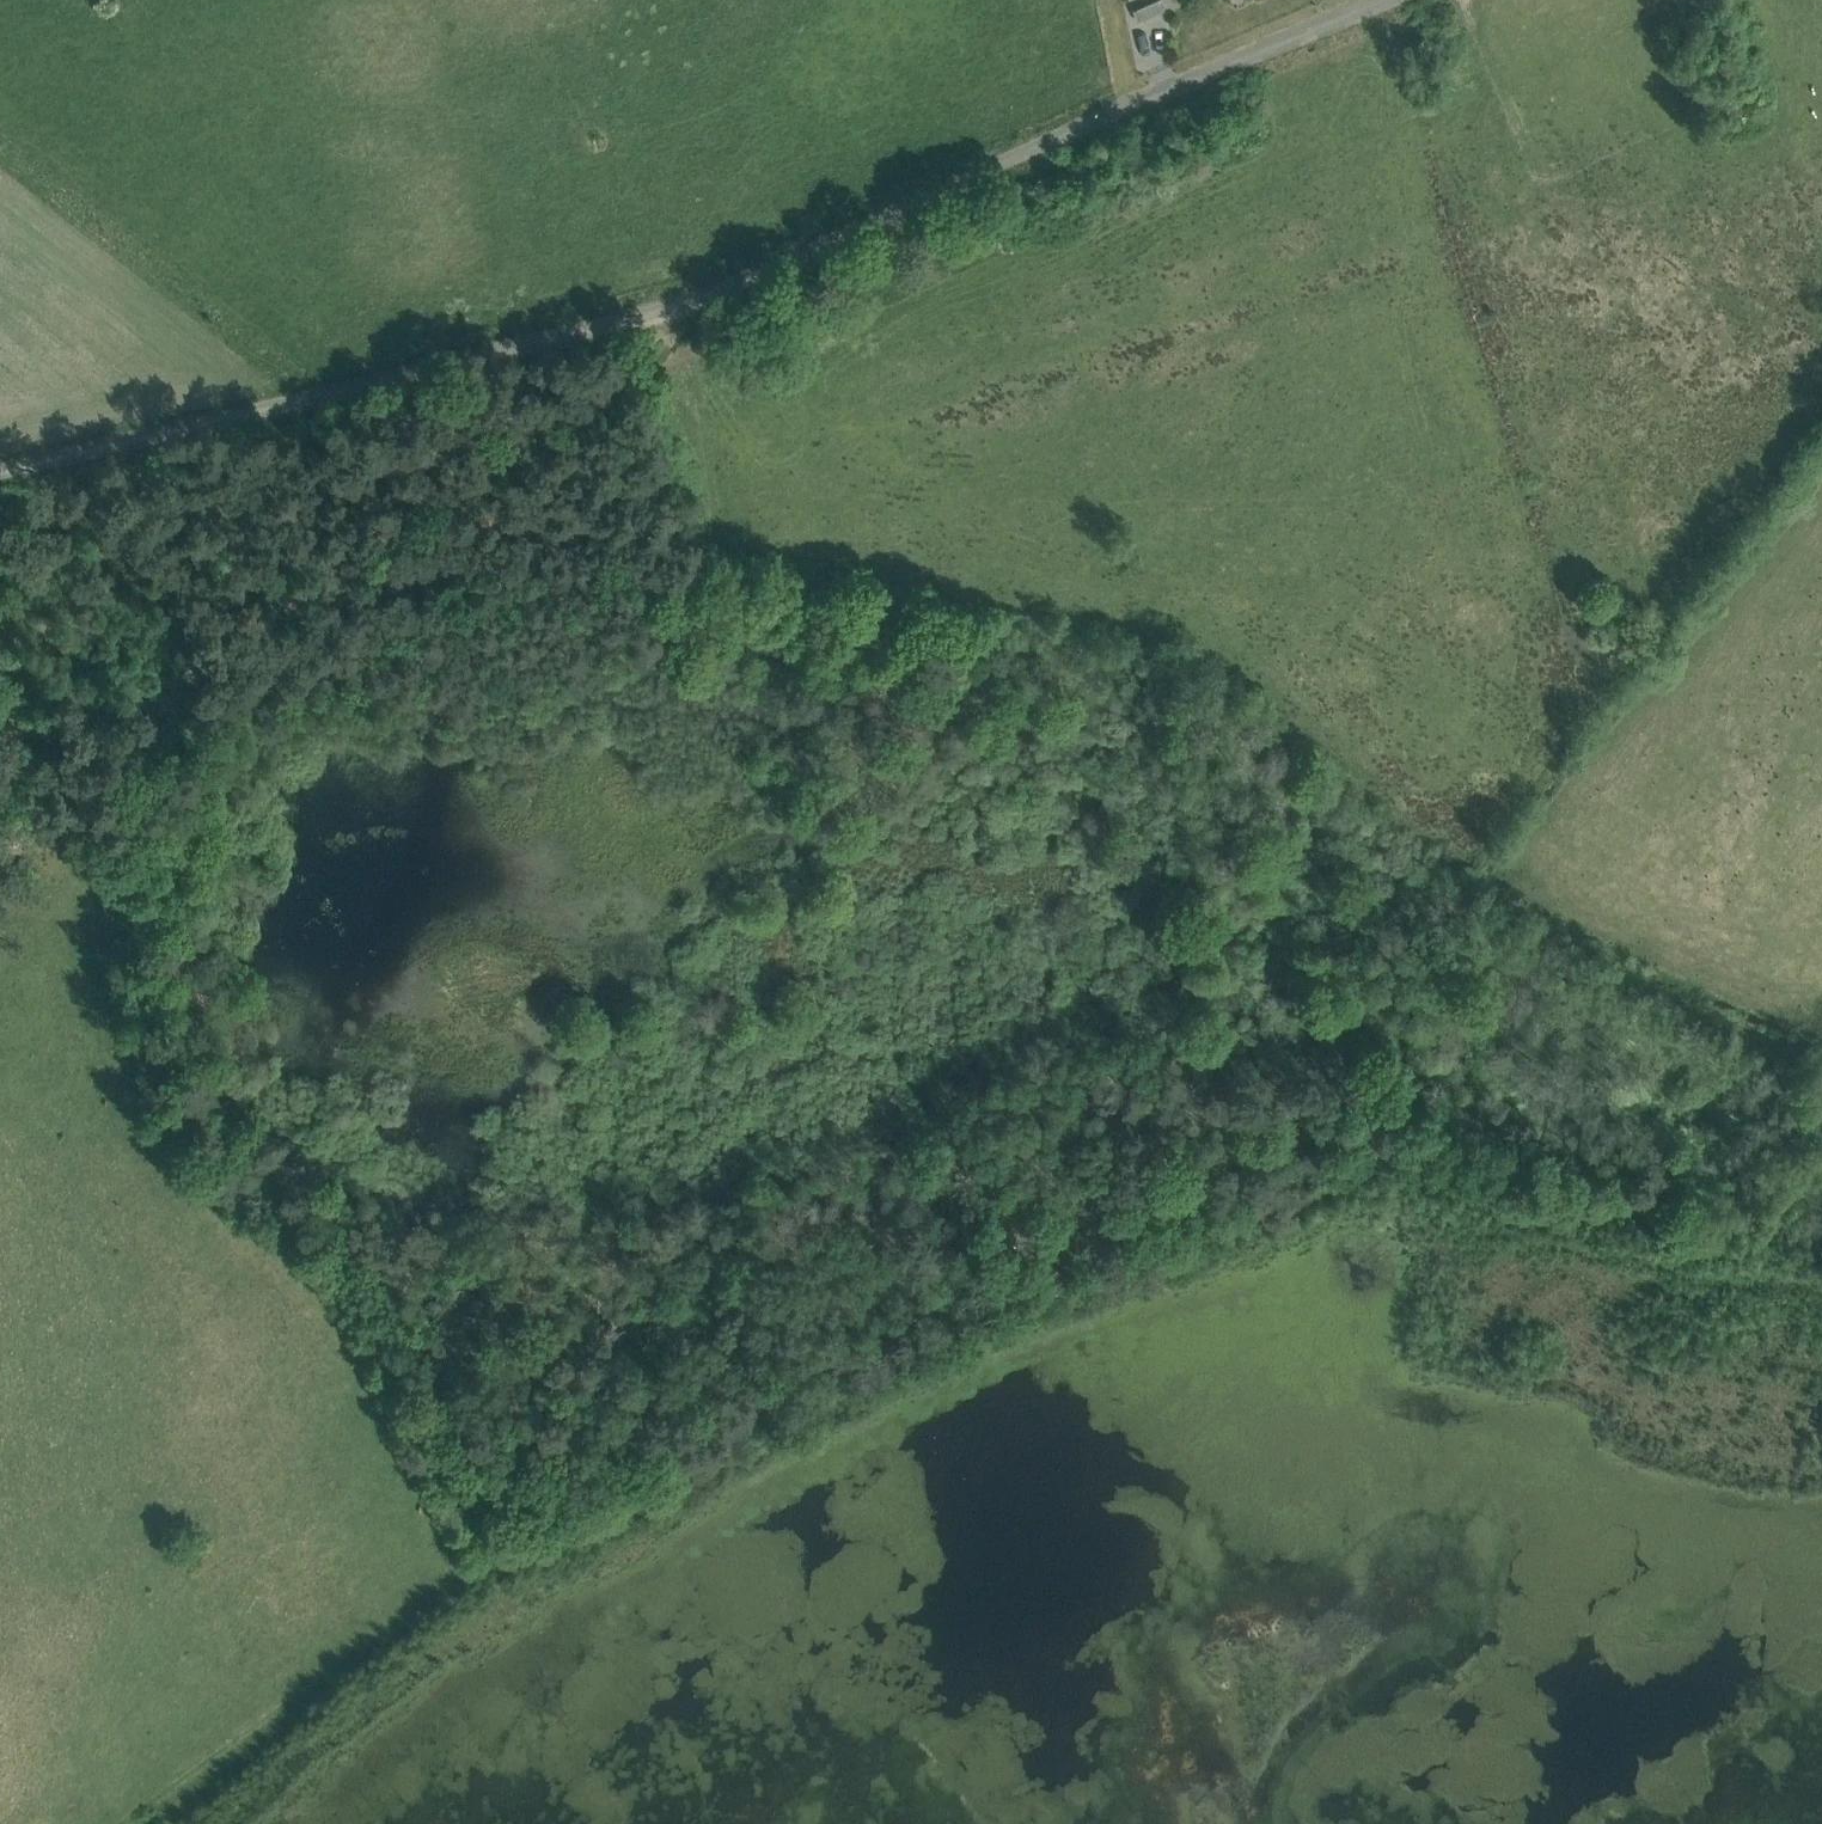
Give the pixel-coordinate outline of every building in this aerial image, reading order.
[(1134,10),(1138,19),(1165,8),(1162,0),(1157,0),(1134,10)]
